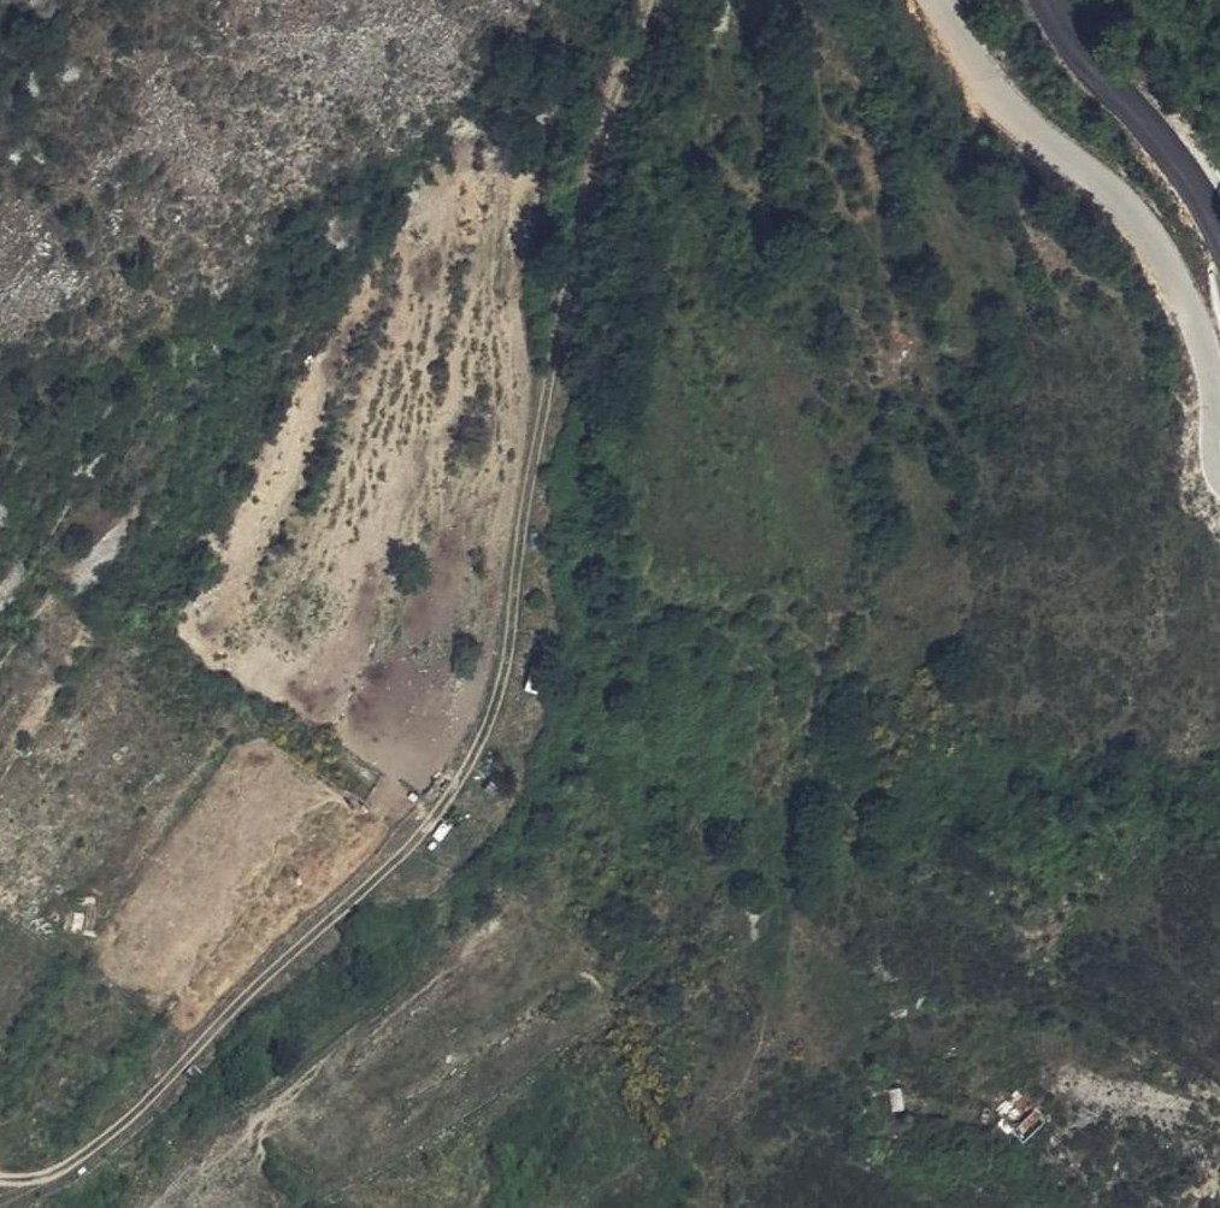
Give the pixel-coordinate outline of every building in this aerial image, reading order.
[(1029,1096),(1001,1112),(1016,1138),(1044,1122),(1029,1096)]
